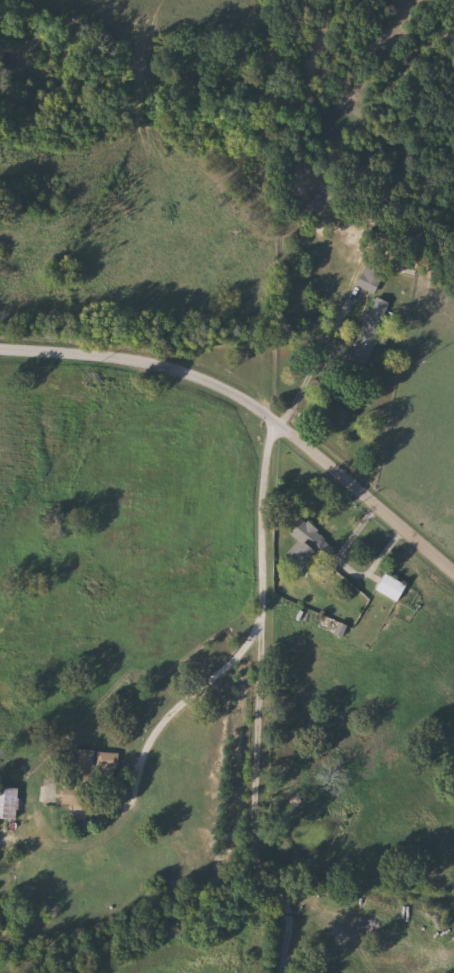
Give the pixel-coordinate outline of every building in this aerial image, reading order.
[(358,284),(370,260),(389,269),(376,293),(358,284)] [(391,301),(369,365),(353,360),(376,296),(391,301)] [(303,542),(292,533),(304,518),(331,540),(303,574),(287,562),(303,542)] [(409,585),(399,603),(377,590),(387,572),(409,585)] [(120,751),(120,768),(97,768),(97,809),(64,808),(64,787),(78,787),(79,751),(120,751)] [(18,817),(0,817),(0,786),(18,786),(18,817)]
